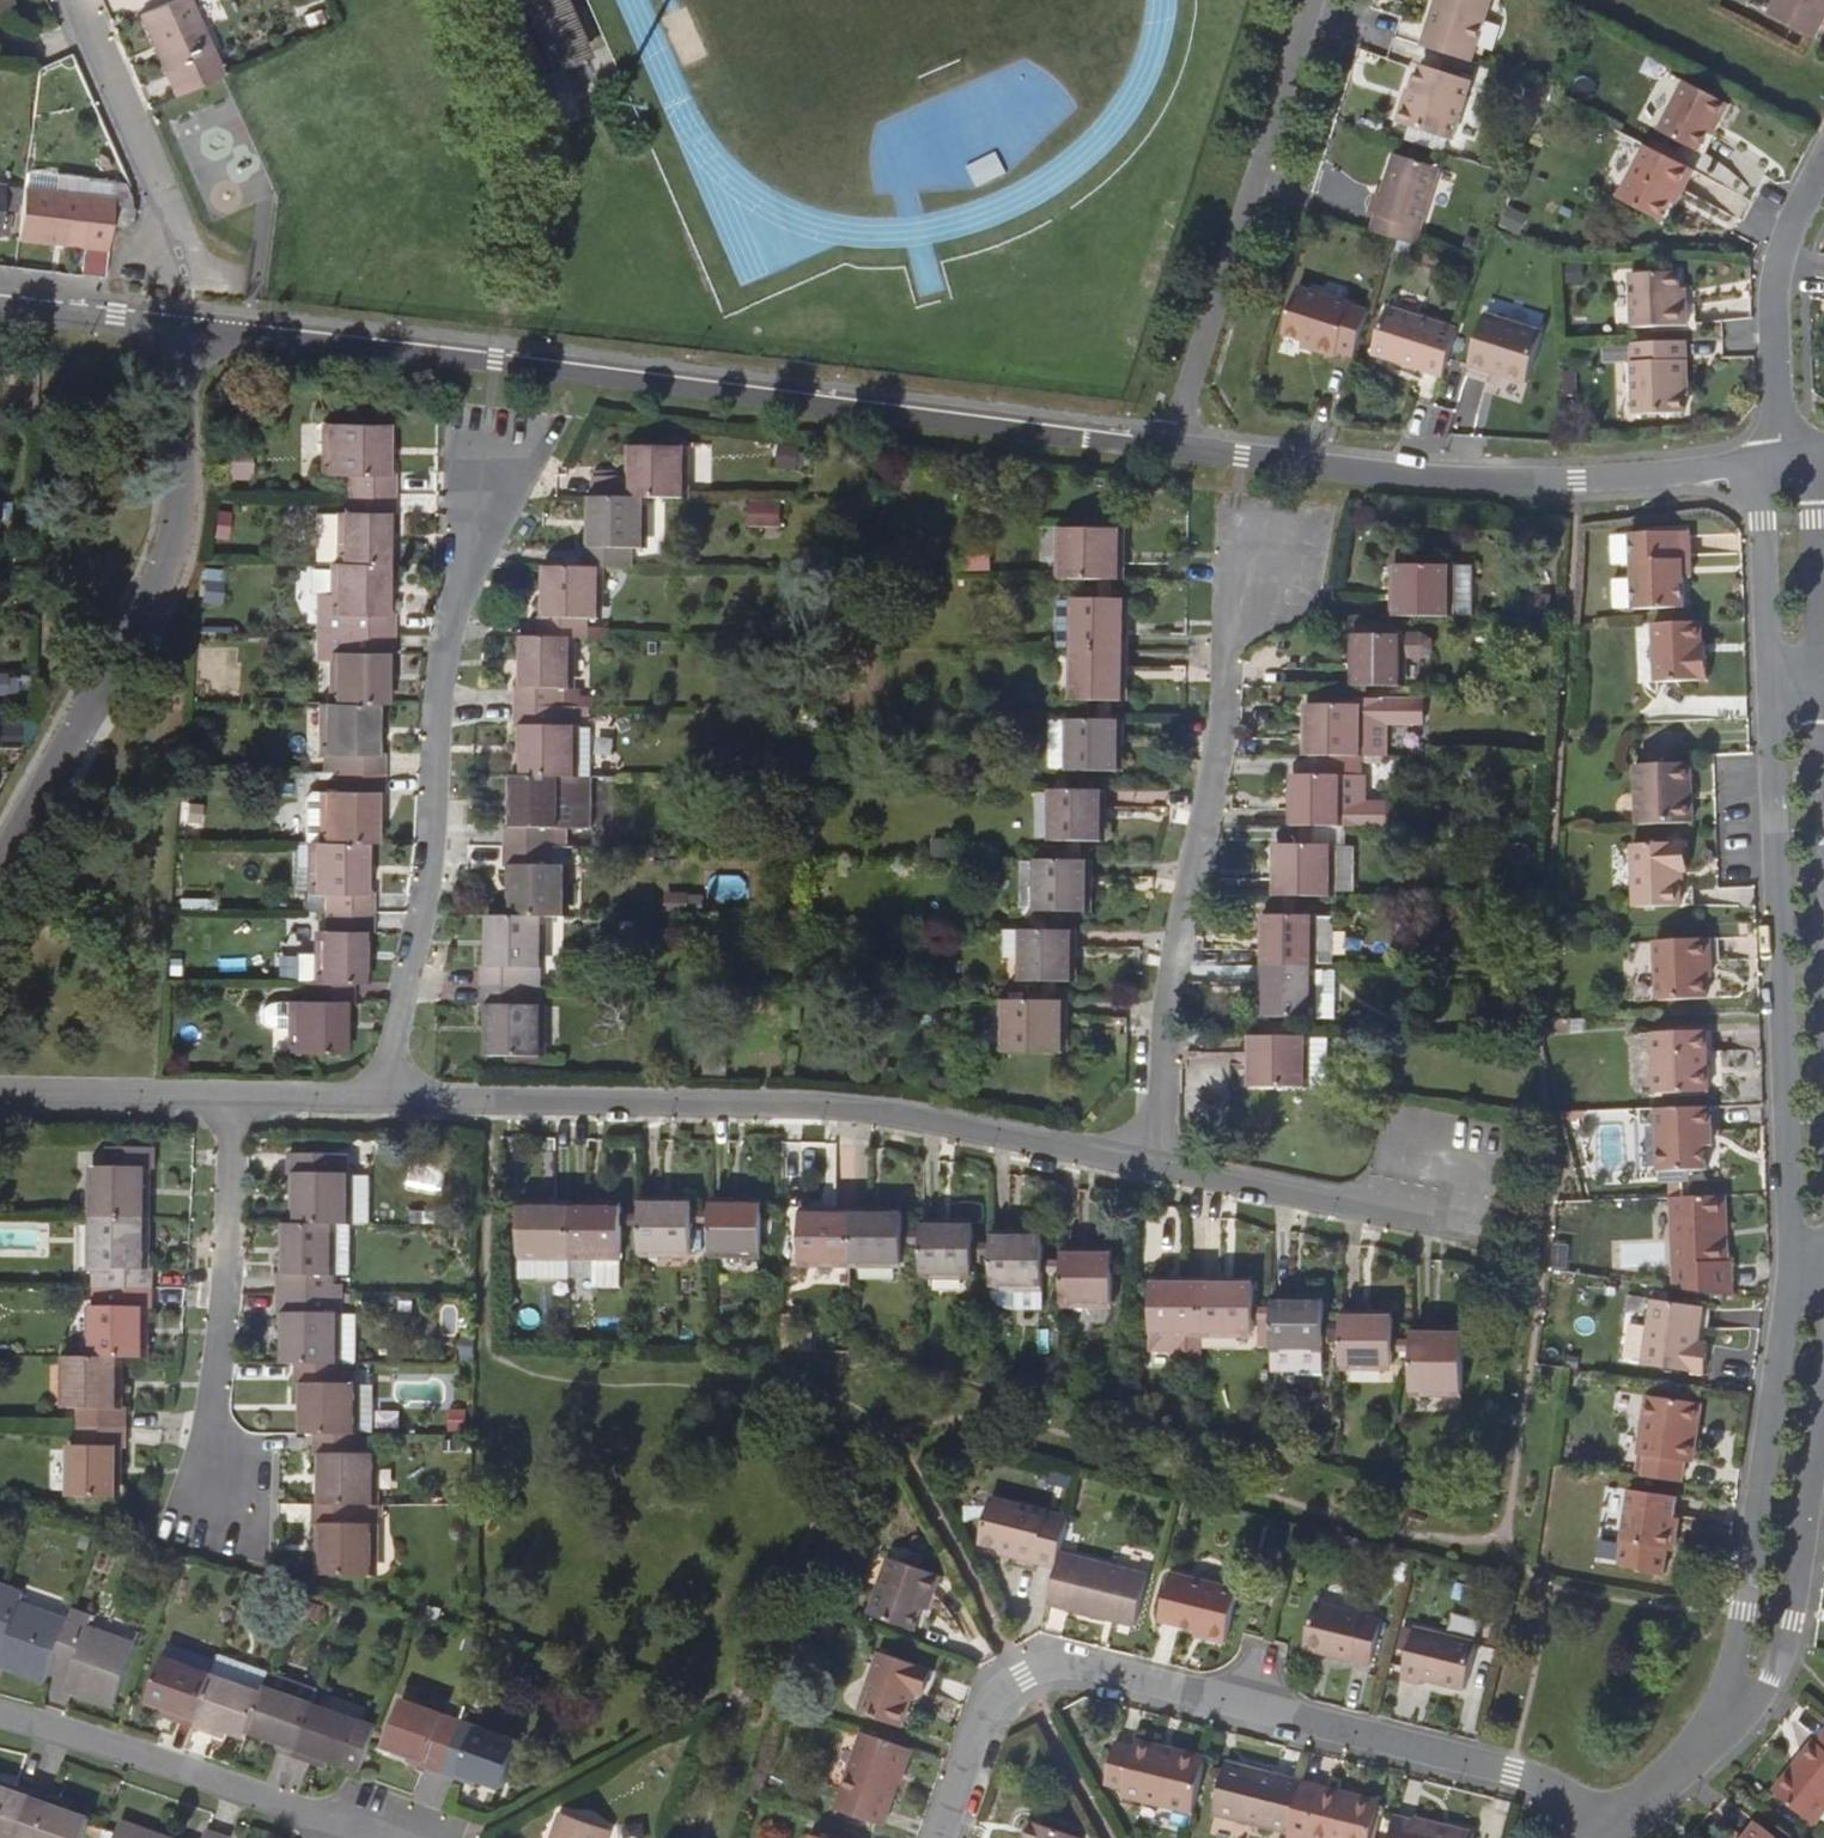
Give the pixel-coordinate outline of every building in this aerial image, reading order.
[(221,75),(186,0),(170,0),(136,15),(173,97),(221,75)] [(572,65),(544,0),(483,0),(521,87),(572,65)] [(572,65),(591,58),(566,0),(544,0),(572,65)] [(1469,65),(1490,0),(1440,0),(1438,6),(1433,5),(1419,49),(1469,65)] [(1774,1),(1767,14),(1803,34),(1812,19),(1823,25),(1823,26),(1823,0),(1772,0),(1774,1)] [(1815,40),(1823,25),(1812,19),(1803,34),(1815,40)] [(1407,108),(1401,106),(1395,126),(1451,143),(1469,83),(1419,68),(1412,92),(1407,108)] [(1643,117),(1658,125),(1682,78),(1666,70),(1643,117)] [(1656,135),(1697,157),(1714,123),(1718,125),(1727,108),(1683,84),(1656,135)] [(1405,90),(1401,106),(1407,108),(1412,92),(1405,90)] [(1613,178),(1624,182),(1637,151),(1626,147),(1613,178)] [(1692,174),(1645,149),(1616,203),(1659,225),(1670,206),(1676,194),(1681,196),(1692,174)] [(1377,239),(1391,243),(1410,249),(1435,171),(1391,156),(1377,197),(1371,195),(1365,217),(1371,219),(1366,235),(1377,239)] [(131,196),(125,182),(113,182),(111,202),(110,207),(129,209),(131,196)] [(106,251),(108,227),(110,207),(111,202),(23,191),(18,240),(106,251)] [(1675,208),(1681,196),(1676,194),(1670,206),(1675,208)] [(129,209),(110,207),(108,227),(131,228),(133,210),(129,209)] [(1676,311),(1676,296),(1675,278),(1629,280),(1631,334),(1685,333),(1683,310),(1676,311)] [(1353,361),(1367,317),(1349,312),(1350,308),(1296,291),(1282,339),(1300,345),(1314,349),(1312,356),(1333,363),(1335,356),(1353,361)] [(1439,382),(1454,336),(1384,314),(1369,360),(1439,382)] [(1466,371),(1490,378),(1492,370),(1505,374),(1502,382),(1525,389),(1540,340),(1481,322),(1466,371)] [(1298,352),(1312,356),(1314,349),(1300,345),(1298,352)] [(1683,345),(1628,348),(1632,421),(1681,419),(1680,386),(1685,385),(1683,345)] [(1490,378),(1502,382),(1505,374),(1492,370),(1490,378)] [(347,473),(347,493),(393,493),(394,472),(385,472),(385,423),(328,423),(327,473),(347,473)] [(595,475),(595,497),(645,497),(683,497),(684,446),(634,446),(634,476),(595,475)] [(333,557),(333,563),(384,563),(385,512),(393,512),(393,493),(347,493),(347,511),(340,511),(340,514),(324,514),(323,557),(333,557)] [(585,547),(585,568),(601,568),(632,568),(632,548),(644,548),(645,497),(595,497),(594,547),(585,547)] [(1060,561),(1060,525),(1043,524),(1042,561),(1060,561)] [(1064,579),(1120,580),(1120,529),(1065,529),(1064,579)] [(1633,532),(1615,531),(1614,563),(1631,564),(1633,532)] [(1684,562),(1691,554),(1691,539),(1680,533),(1634,535),(1636,608),(1685,608),(1684,579),(1684,562)] [(1466,616),(1468,614),(1469,612),(1469,608),(1468,607),(1465,605),(1465,573),(1467,573),(1468,572),(1469,570),(1469,567),(1468,564),(1466,563),(1452,562),(1453,566),(1398,566),(1398,615),(1466,616)] [(317,631),(392,631),(392,611),(384,611),(384,563),(333,563),(333,592),(318,592),(317,631)] [(540,617),(541,636),(571,637),(588,637),(588,616),(600,616),(601,568),(585,568),(550,567),(549,616),(540,617)] [(1079,647),(1079,650),(1125,650),(1125,598),(1061,598),(1061,647),(1079,647)] [(1702,623),(1655,625),(1656,681),(1708,679),(1708,661),(1702,661),(1702,623)] [(333,659),(333,702),(374,702),(383,703),(383,651),(391,651),(392,631),(317,631),(317,658),(333,659)] [(1423,655),(1432,649),(1431,639),(1426,635),(1356,635),(1356,685),(1401,686),(1401,654),(1423,655)] [(519,686),(519,707),(565,707),(565,687),(572,687),(571,637),(541,636),(526,636),(526,685),(519,686)] [(1124,699),(1125,650),(1079,650),(1078,699),(1124,699)] [(1369,725),(1408,724),(1408,700),(1326,699),(1325,706),(1311,706),(1311,755),(1360,755),(1369,755),(1369,725)] [(337,753),(337,773),(382,773),(382,753),(374,753),(374,702),(333,702),(324,702),(324,753),(337,753)] [(525,777),(560,778),(593,777),(593,727),(579,728),(579,726),(565,726),(565,707),(519,707),(519,725),(526,726),(525,777)] [(1075,771),(1120,770),(1120,721),(1053,721),(1052,768),(1075,769),(1075,771)] [(1360,755),(1311,755),(1311,776),(1342,776),(1342,778),(1360,777),(1360,755)] [(1639,825),(1694,823),(1691,765),(1637,766),(1639,825)] [(324,790),(323,842),(362,842),(374,842),(373,790),(382,790),(382,773),(337,773),(336,791),(324,790)] [(1342,778),(1342,776),(1311,776),(1297,776),(1296,825),(1340,826),(1360,826),(1372,826),(1377,821),(1377,813),(1372,807),(1360,807),(1360,777),(1342,778)] [(508,828),(508,848),(555,848),(567,848),(567,828),(592,828),(593,777),(560,778),(525,777),(516,777),(516,828),(508,828)] [(1057,841),(1103,842),(1104,792),(1039,791),(1039,839),(1057,839),(1057,841)] [(323,892),(323,913),(369,913),(370,893),(361,893),(362,842),(323,842),(293,842),(293,889),(311,889),(311,892),(323,892)] [(1636,909),(1681,908),(1680,873),(1689,873),(1688,844),(1633,846),(1636,909)] [(1280,846),(1280,896),(1335,896),(1352,896),(1353,847),(1333,848),(1333,846),(1280,846)] [(515,866),(515,917),(540,917),(564,917),(565,867),(555,867),(555,848),(508,848),(508,866),(515,866)] [(1044,910),(1089,911),(1089,862),(1029,861),(1028,901),(1044,902),(1044,910)] [(1335,896),(1280,896),(1279,917),(1335,918),(1335,896)] [(318,982),(350,983),(360,983),(361,932),(369,932),(369,913),(323,913),(323,931),(318,931),(318,982)] [(1269,965),(1331,966),(1335,966),(1335,918),(1279,917),(1269,916),(1269,965)] [(485,966),(484,986),(530,986),(531,966),(540,967),(540,917),(515,917),(491,917),(491,966),(485,966)] [(1029,982),(1075,982),(1075,931),(1009,931),(1008,957),(1029,958),(1029,982)] [(1705,965),(1713,964),(1712,940),(1657,942),(1659,1003),(1706,1001),(1706,980),(1705,965)] [(315,950),(301,950),(300,979),(314,980),(315,950)] [(1714,980),(1713,964),(1705,965),(1706,980),(1714,980)] [(1331,1017),(1331,966),(1269,965),(1269,1017),(1331,1017)] [(350,1002),(350,983),(318,982),(303,982),(303,1002),(292,1002),(292,1054),(343,1054),(344,1002),(350,1002)] [(530,1006),(530,986),(484,986),(484,1005),(491,1005),(491,1056),(540,1056),(540,1006),(530,1006)] [(1009,1050),(1065,1050),(1065,1001),(1008,1001),(1009,1050)] [(1654,1095),(1708,1093),(1707,1032),(1653,1034),(1654,1095)] [(1256,1088),(1321,1088),(1322,1065),(1333,1052),(1334,1037),(1256,1036),(1256,1088)] [(1713,1108),(1657,1110),(1660,1173),(1709,1171),(1708,1147),(1708,1132),(1714,1132),(1713,1108)] [(98,1169),(97,1218),(145,1218),(146,1169),(154,1169),(154,1149),(108,1148),(108,1169),(98,1169)] [(339,1149),(287,1148),(287,1172),(296,1173),(295,1223),(355,1225),(360,1225),(362,1173),(338,1172),(339,1149)] [(1726,1196),(1673,1198),(1675,1266),(1729,1265),(1726,1196)] [(639,1249),(692,1248),(691,1202),(639,1203),(639,1249)] [(710,1249),(761,1249),(761,1203),(710,1203),(710,1249)] [(572,1253),(571,1205),(521,1206),(521,1278),(532,1278),(532,1276),(568,1276),(568,1253),(572,1253)] [(622,1205),(571,1205),(572,1253),(594,1254),(594,1285),(622,1286),(622,1205)] [(801,1258),(852,1260),(852,1212),(802,1213),(801,1258)] [(902,1213),(852,1212),(852,1260),(902,1260),(902,1213)] [(107,1267),(107,1287),(151,1287),(151,1267),(144,1267),(145,1218),(97,1218),(96,1267),(107,1267)] [(283,1292),(329,1293),(329,1275),(354,1275),(355,1225),(295,1223),(292,1223),(291,1274),(283,1274),(283,1292)] [(922,1270),(972,1271),(972,1225),(922,1223),(922,1270)] [(991,1281),(1043,1282),(1044,1236),(992,1235),(991,1281)] [(1062,1298),(1113,1298),(1113,1252),(1063,1252),(1062,1298)] [(1200,1329),(1203,1329),(1203,1283),(1151,1282),(1151,1330),(1155,1330),(1155,1348),(1179,1348),(1179,1358),(1184,1363),(1195,1362),(1200,1357),(1200,1329)] [(1253,1284),(1203,1283),(1203,1329),(1253,1330),(1253,1284)] [(80,1405),(80,1425),(126,1425),(127,1405),(118,1405),(119,1356),(143,1356),(143,1306),(151,1305),(151,1287),(107,1287),(107,1306),(96,1306),(96,1355),(69,1356),(68,1404),(80,1405)] [(300,1362),(341,1363),(342,1311),(329,1310),(329,1293),(283,1292),(283,1310),(291,1310),(291,1362),(300,1362)] [(1273,1347),(1297,1347),(1322,1348),(1323,1348),(1324,1301),(1273,1301),(1273,1347)] [(1697,1355),(1698,1346),(1704,1310),(1652,1303),(1644,1369),(1704,1376),(1707,1357),(1697,1355)] [(1343,1364),(1393,1364),(1392,1318),(1343,1318),(1343,1364)] [(1411,1389),(1466,1389),(1466,1334),(1411,1333),(1411,1389)] [(475,1342),(475,1335),(464,1335),(464,1352),(475,1352),(475,1342)] [(1256,1346),(1257,1337),(1208,1335),(1208,1344),(1256,1346)] [(1708,1347),(1698,1346),(1697,1355),(1707,1357),(1708,1347)] [(1322,1374),(1322,1348),(1297,1347),(1297,1375),(1322,1374)] [(308,1433),(317,1433),(364,1433),(375,1433),(375,1382),(348,1381),(348,1363),(341,1363),(300,1362),(300,1381),(308,1381),(308,1433)] [(1642,1478),(1681,1483),(1683,1463),(1693,1464),(1696,1438),(1689,1437),(1691,1426),(1698,1428),(1701,1404),(1645,1397),(1637,1455),(1645,1456),(1642,1478)] [(126,1443),(126,1425),(80,1425),(80,1443),(74,1443),(74,1494),(117,1495),(118,1443),(126,1443)] [(1696,1438),(1698,1428),(1691,1426),(1689,1437),(1696,1438)] [(326,1451),(325,1503),(376,1504),(375,1452),(364,1452),(364,1433),(317,1433),(317,1451),(326,1451)] [(1671,1531),(1673,1517),(1676,1496),(1628,1490),(1621,1543),(1624,1544),(1667,1550),(1674,1546),(1675,1537),(1671,1531)] [(1058,1554),(1068,1517),(989,1499),(979,1545),(1013,1553),(1012,1559),(1055,1570),(1058,1554)] [(386,1504),(376,1504),(325,1503),(317,1503),(317,1523),(325,1523),(325,1573),(375,1574),(375,1515),(386,1515),(386,1504)] [(1055,1570),(1047,1605),(1135,1626),(1146,1575),(1058,1554),(1055,1570)] [(919,1607),(927,1609),(938,1576),(889,1558),(870,1614),(912,1630),(916,1618),(919,1607)] [(1193,1635),(1223,1643),(1237,1588),(1170,1571),(1158,1618),(1195,1628),(1193,1635)] [(51,1667),(68,1620),(20,1604),(24,1592),(3,1585),(0,1593),(0,1649),(8,1651),(3,1666),(46,1681),(51,1667)] [(1302,1646),(1369,1664),(1381,1618),(1314,1600),(1302,1646)] [(923,1620),(927,1609),(919,1607),(916,1618),(923,1620)] [(68,1620),(51,1667),(76,1676),(71,1689),(113,1705),(135,1644),(88,1628),(91,1617),(72,1609),(68,1620)] [(1475,1642),(1413,1626),(1398,1681),(1419,1687),(1421,1680),(1463,1690),(1475,1642)] [(193,1725),(212,1674),(189,1667),(194,1652),(168,1643),(164,1657),(162,1658),(147,1700),(171,1709),(169,1716),(193,1725)] [(212,1674),(217,1660),(194,1652),(189,1667),(212,1674)] [(219,1654),(217,1660),(212,1674),(193,1725),(217,1734),(220,1727),(246,1736),(248,1729),(267,1675),(269,1672),(219,1654)] [(858,1713),(900,1728),(912,1692),(921,1695),(929,1672),(879,1654),(858,1713)] [(267,1675),(248,1729),(273,1739),(271,1745),(295,1754),(313,1704),(319,1688),(269,1671),(269,1672),(267,1675)] [(442,1771),(460,1720),(401,1698),(385,1744),(427,1759),(425,1764),(442,1771)] [(313,1704),(295,1754),(320,1763),(323,1756),(346,1764),(361,1721),(313,1704)] [(460,1720),(442,1771),(458,1777),(460,1771),(502,1786),(519,1741),(460,1720)] [(1816,1742),(1813,1741),(1772,1791),(1813,1824),(1823,1810),(1823,1733),(1816,1742)] [(1137,1739),(1135,1749),(1174,1759),(1176,1750),(1137,1739)] [(1193,1813),(1206,1757),(1176,1750),(1174,1759),(1135,1749),(1117,1744),(1107,1784),(1125,1789),(1124,1795),(1193,1813)] [(866,1837),(878,1837),(904,1766),(856,1749),(830,1825),(852,1833),(866,1837)] [(1227,1763),(1224,1772),(1246,1777),(1248,1768),(1227,1763)] [(1289,1834),(1301,1782),(1248,1768),(1246,1777),(1224,1772),(1214,1815),(1289,1834)] [(1289,1834),(1288,1837),(1372,1837),(1379,1806),(1323,1792),(1324,1788),(1301,1782),(1289,1834)] [(33,1795),(15,1788),(13,1792),(0,1788),(0,1837),(17,1837),(33,1795)] [(1380,1802),(1324,1788),(1323,1792),(1379,1806),(1380,1802)] [(17,1837),(82,1837),(89,1819),(48,1805),(49,1800),(33,1795),(17,1837)] [(614,1832),(566,1815),(558,1837),(612,1837),(614,1832)] [(1389,1837),(1469,1837),(1471,1832),(1416,1819),(1415,1822),(1395,1816),(1389,1837)] [(1023,1837),(1033,1837),(1039,1822),(1029,1820),(1023,1837)] [(1083,1837),(1039,1822),(1033,1837),(1082,1837),(1083,1837)] [(160,1837),(121,1823),(115,1837),(160,1837)] [(1756,1823),(1744,1837),(1775,1837),(1756,1823)]
